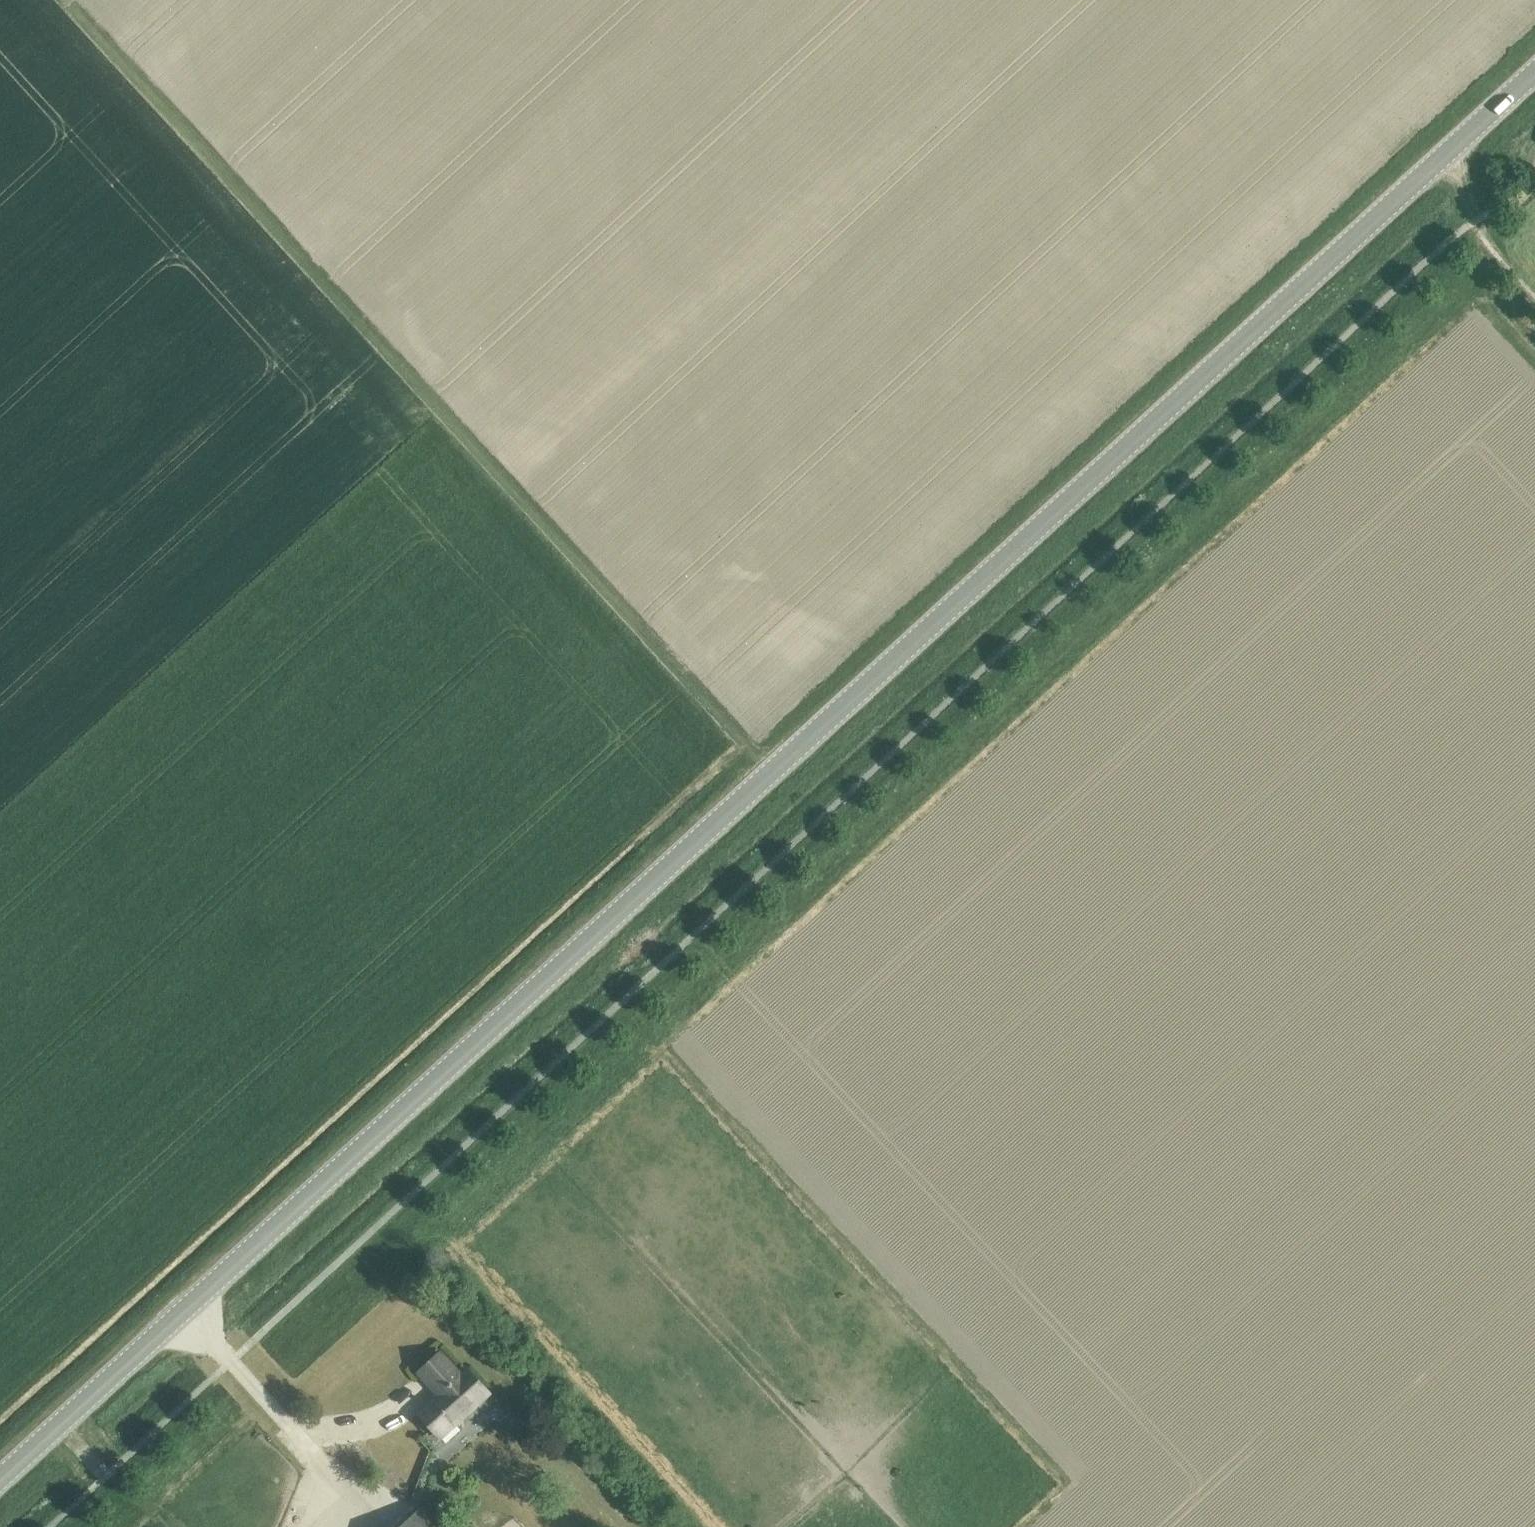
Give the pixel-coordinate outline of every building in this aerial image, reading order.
[(454,1424),(489,1393),(467,1369),(460,1375),(440,1353),(419,1372),(432,1386),(435,1383),(442,1391),(418,1413),(436,1433),(451,1420),(454,1424)] [(422,1506),(399,1526),(440,1526),(422,1506)]
